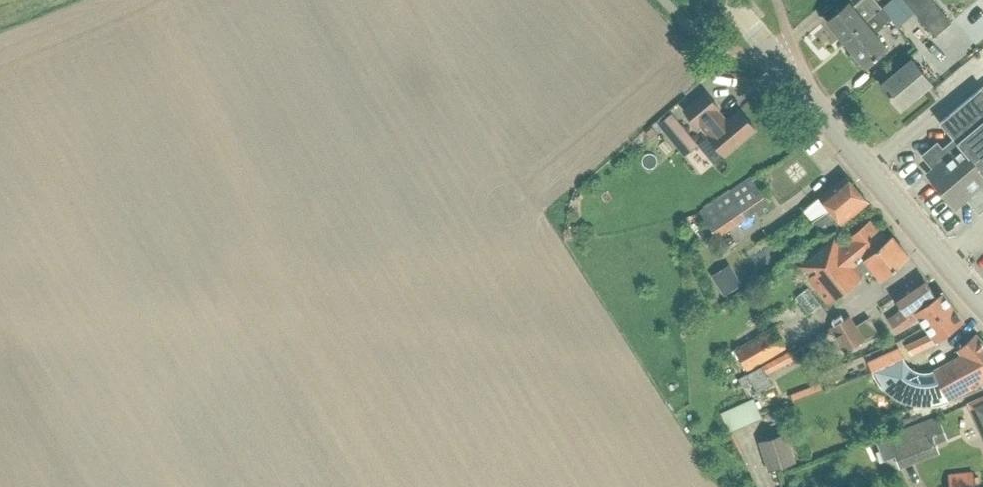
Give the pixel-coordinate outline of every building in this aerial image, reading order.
[(851,5),(848,1),(826,20),(842,39),(882,6),(877,0),(856,0),(851,5)] [(882,6),(892,18),(898,26),(915,11),(935,36),(952,22),(934,0),(889,0),(882,6)] [(874,33),(892,18),(882,6),(842,39),(865,66),(886,47),(874,33)] [(911,47),(919,56),(936,42),(929,33),(911,47)] [(931,82),(910,58),(880,83),(900,107),(931,82)] [(956,206),(982,184),(982,88),(981,86),(939,121),(953,138),(941,148),(936,143),(922,154),(933,167),(927,172),(956,206)] [(708,133),(707,134),(724,154),(756,127),(739,107),(726,118),(717,107),(719,106),(705,89),(683,107),(697,124),(699,123),(708,133)] [(684,129),(671,112),(658,122),(671,139),(684,129)] [(812,220),(824,234),(842,222),(868,201),(845,173),(818,195),(828,207),(812,220)] [(772,200),(754,174),(699,212),(717,237),(772,200)] [(798,265),(813,284),(827,301),(872,266),(880,277),(908,255),(892,234),(885,239),(869,219),(839,242),(834,236),(798,265)] [(742,283),(729,262),(711,274),(724,295),(742,283)] [(897,330),(918,315),(945,296),(942,291),(936,296),(921,275),(893,295),(901,307),(888,316),(897,330)] [(963,321),(945,296),(918,315),(930,332),(906,343),(910,352),(937,339),(963,321)] [(850,313),(830,326),(845,350),(878,329),(870,316),(857,324),(850,313)] [(786,347),(773,325),(757,335),(734,348),(747,370),(786,347)] [(932,369),(948,399),(962,391),(961,390),(982,378),(982,340),(976,333),(958,350),(961,353),(932,369)] [(793,359),(789,350),(747,372),(757,391),(773,383),(767,372),(793,359)] [(881,356),(867,362),(870,371),(885,366),(881,356)] [(802,379),(743,397),(749,417),(799,402),(795,391),(805,388),(802,379)] [(969,402),(982,433),(982,395),(969,402)] [(936,444),(946,439),(937,415),(875,439),(884,460),(895,455),(900,467),(939,452),(936,444)] [(787,431),(761,439),(758,440),(761,449),(767,470),(796,460),(787,431)] [(973,471),(949,473),(950,486),(976,486),(976,478),(973,478),(973,471)]
